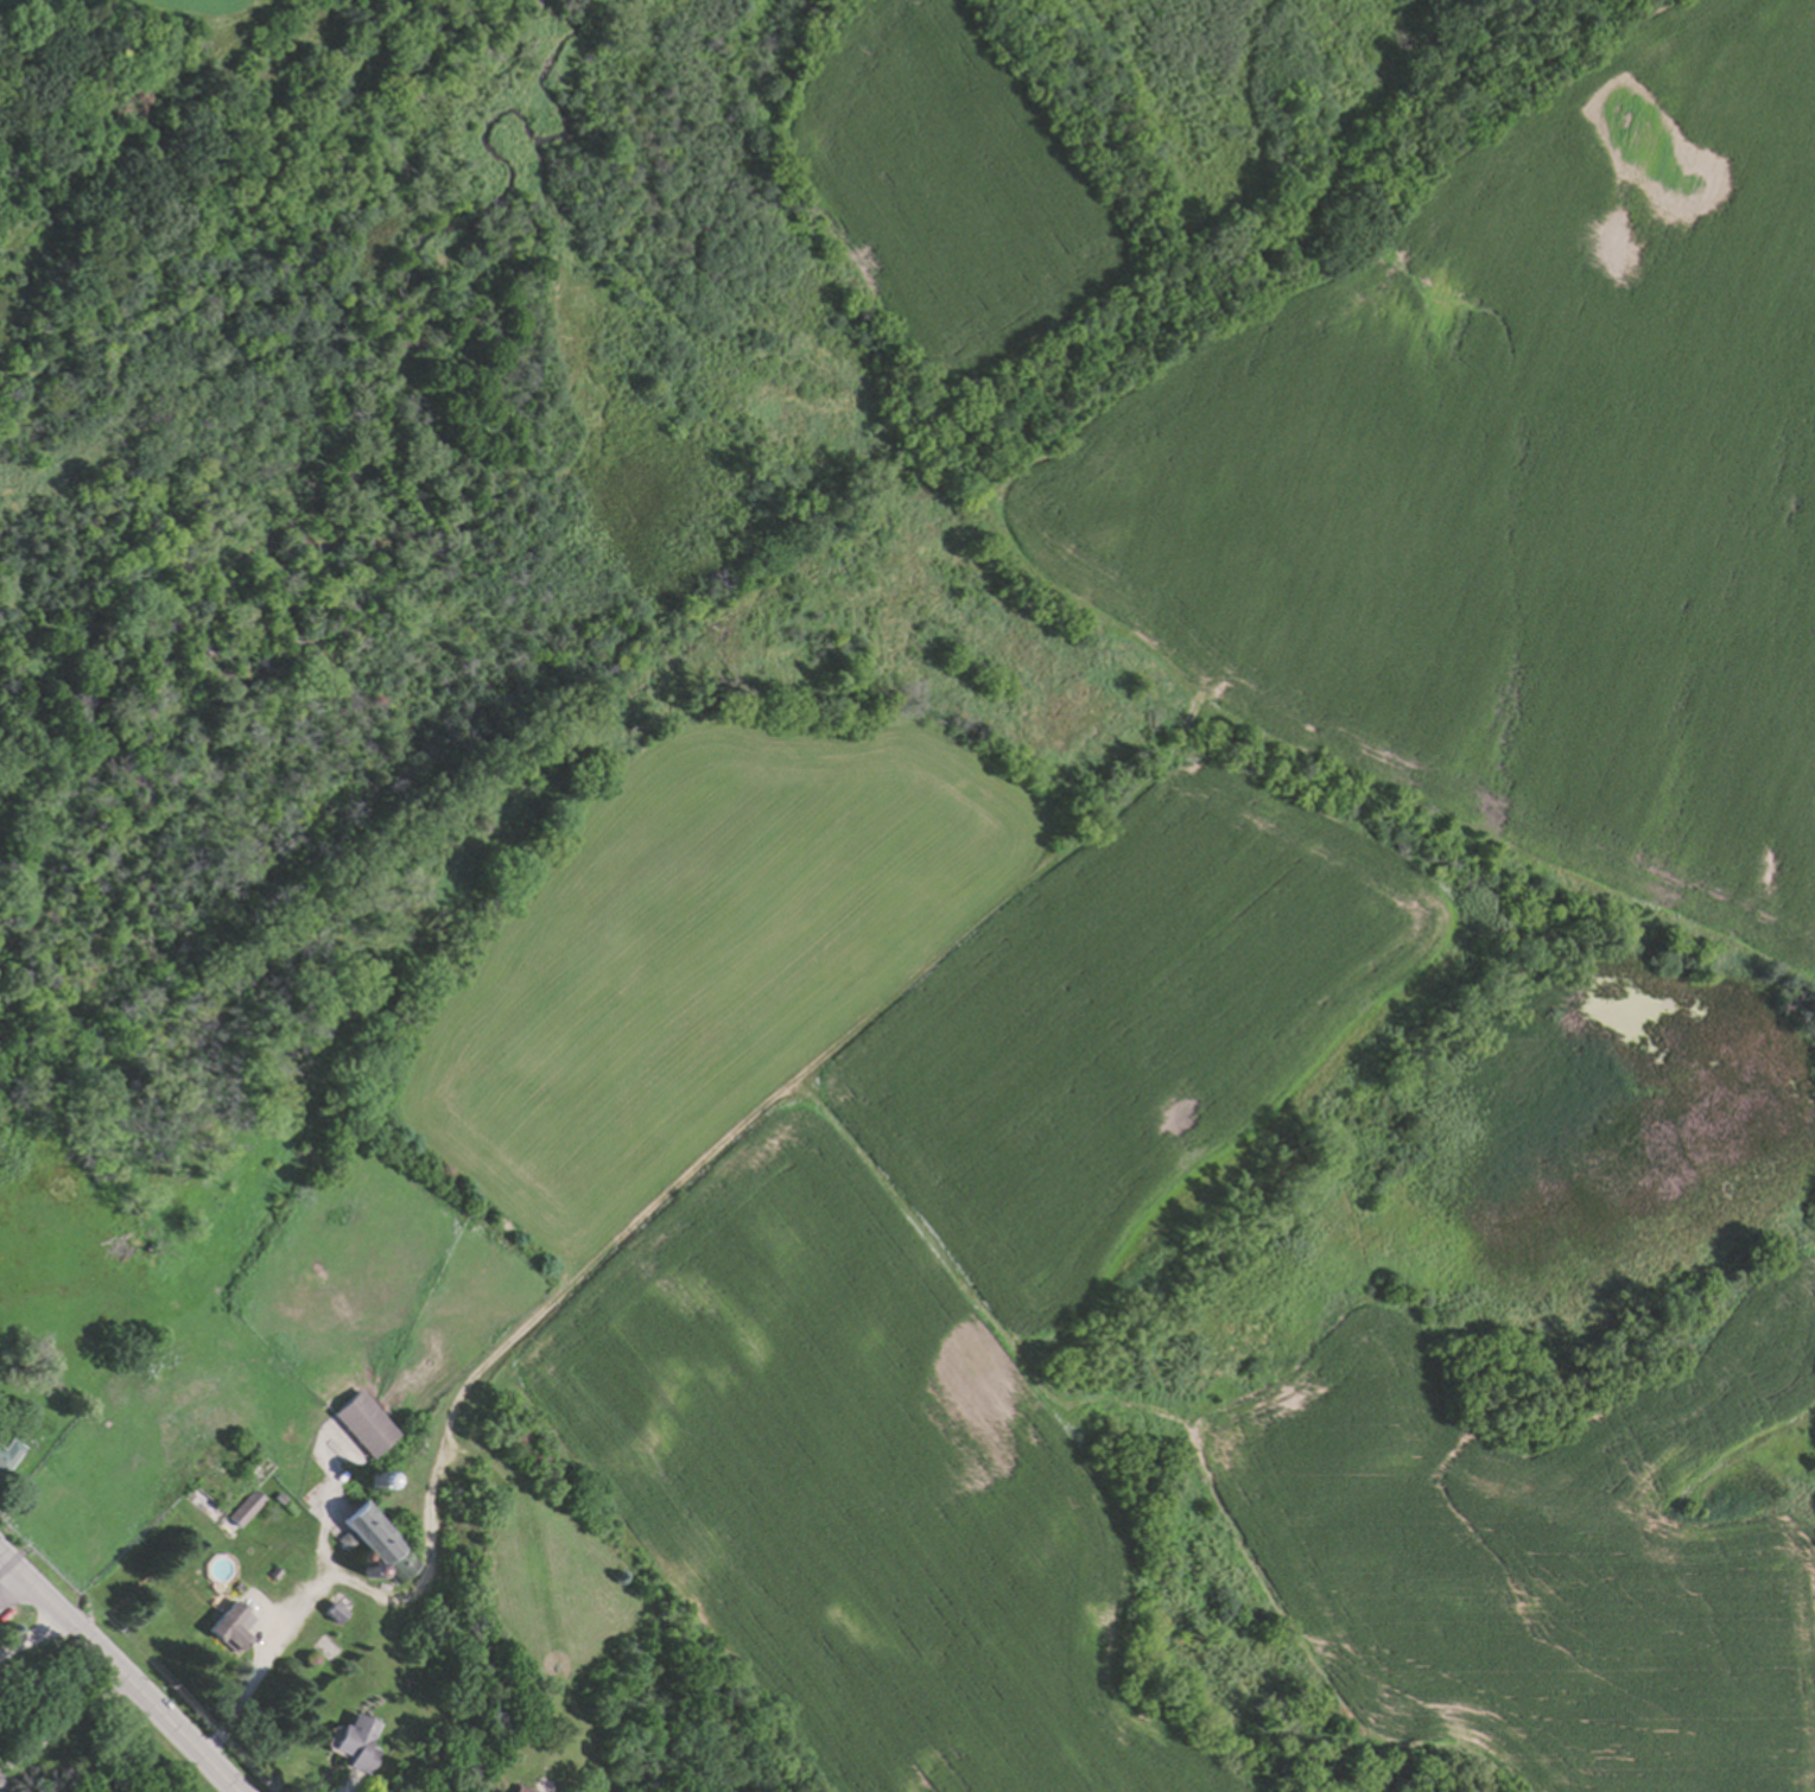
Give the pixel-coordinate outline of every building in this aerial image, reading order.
[(366,1454),(330,1415),(355,1394),(388,1434),(366,1454)] [(1,1469),(0,1468),(0,1440),(5,1432),(19,1442),(1,1469)] [(373,1472),(376,1473),(380,1475),(380,1481),(379,1485),(374,1487),(369,1487),(366,1483),(364,1479),(364,1476),(367,1473),(373,1472)] [(235,1525),(224,1515),(250,1487),(261,1498),(235,1525)] [(273,1498),(277,1492),(284,1496),(279,1502),(273,1498)] [(420,1556),(401,1576),(344,1523),(363,1502),(420,1556)] [(357,1551),(361,1553),(362,1556),(361,1558),(358,1559),(356,1559),(354,1558),(354,1555),(355,1552),(357,1551)] [(272,1577),(265,1570),(273,1562),(280,1570),(272,1577)] [(368,1564),(370,1565),(373,1568),(374,1571),(373,1575),(369,1577),(364,1577),(361,1574),(361,1570),(363,1565),(368,1564)] [(239,1590),(233,1583),(239,1576),(246,1583),(239,1590)] [(254,1608),(241,1625),(255,1637),(239,1657),(209,1632),(223,1614),(227,1616),(242,1599),(254,1608)] [(343,1610),(335,1620),(323,1610),(330,1600),(343,1610)] [(310,1650),(312,1650),(315,1652),(316,1656),(315,1660),(310,1663),(306,1661),(304,1659),(303,1656),(304,1651),(310,1650)] [(402,1677),(410,1676),(411,1685),(404,1686),(402,1677)] [(324,1746),(336,1724),(345,1729),(354,1715),(369,1722),(358,1741),(372,1748),(363,1767),(324,1746)]
